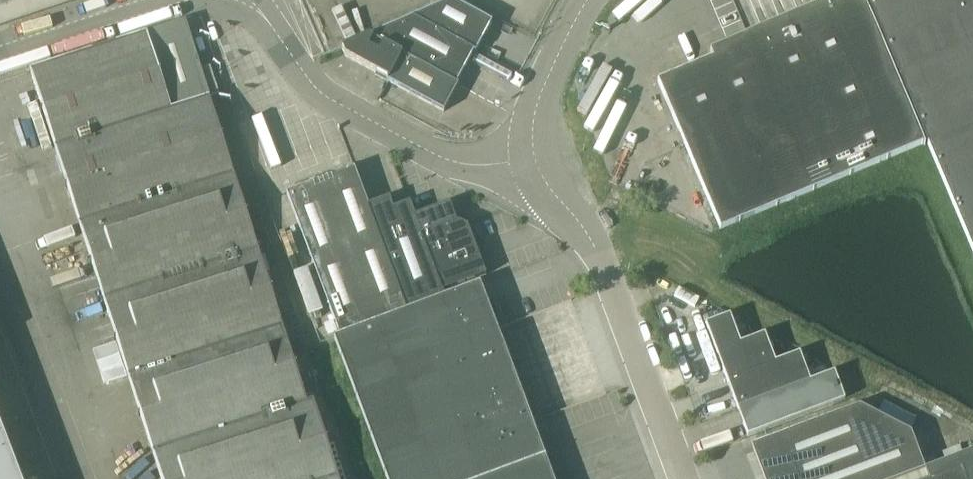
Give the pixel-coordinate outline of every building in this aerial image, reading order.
[(476,52),(492,22),(452,0),(451,0),(412,17),(476,52)] [(850,174),(924,143),(862,0),(828,0),(709,50),(713,58),(657,81),(720,229),(850,174)] [(972,252),(972,0),(866,0),(972,252)] [(475,53),(476,52),(412,17),(368,37),(401,54),(458,85),(458,84),(457,83),(473,52),(475,53)] [(30,72),(58,159),(58,160),(65,179),(95,274),(101,293),(161,478),(339,478),(326,441),(329,440),(328,438),(326,438),(326,440),(325,440),(307,431),(312,421),(209,99),(208,98),(207,98),(184,25),(184,23),(147,35),(146,34),(146,35),(30,72)] [(387,81),(401,54),(368,37),(341,48),(345,56),(387,79),(386,81),(387,81)] [(444,112),(458,85),(401,54),(387,81),(444,112)] [(368,205),(354,168),(286,193),(340,335),(407,310),(368,206),(368,205)] [(422,235),(415,215),(410,202),(393,208),(389,197),(368,205),(368,206),(407,310),(445,296),(443,291),(442,291),(421,235),(422,235)] [(449,203),(415,215),(422,235),(421,235),(442,291),(443,291),(486,275),(468,227),(467,227),(467,226),(458,222),(456,222),(449,203)] [(445,296),(407,310),(340,335),(334,337),(387,478),(486,478),(545,457),(480,283),(445,296)] [(775,362),(764,334),(740,343),(729,314),(705,324),(727,381),(775,362)] [(810,381),(799,353),(775,362),(727,381),(737,409),(810,381)] [(810,381),(737,409),(747,436),(845,400),(834,372),(810,381)] [(925,469),(924,468),(911,432),(859,406),(769,439),(784,478),(899,478),(925,469)] [(0,431),(0,478),(18,478),(0,431)] [(925,469),(899,478),(972,478),(972,450),(924,468),(925,469)] [(486,478),(553,478),(545,457),(486,478)]
